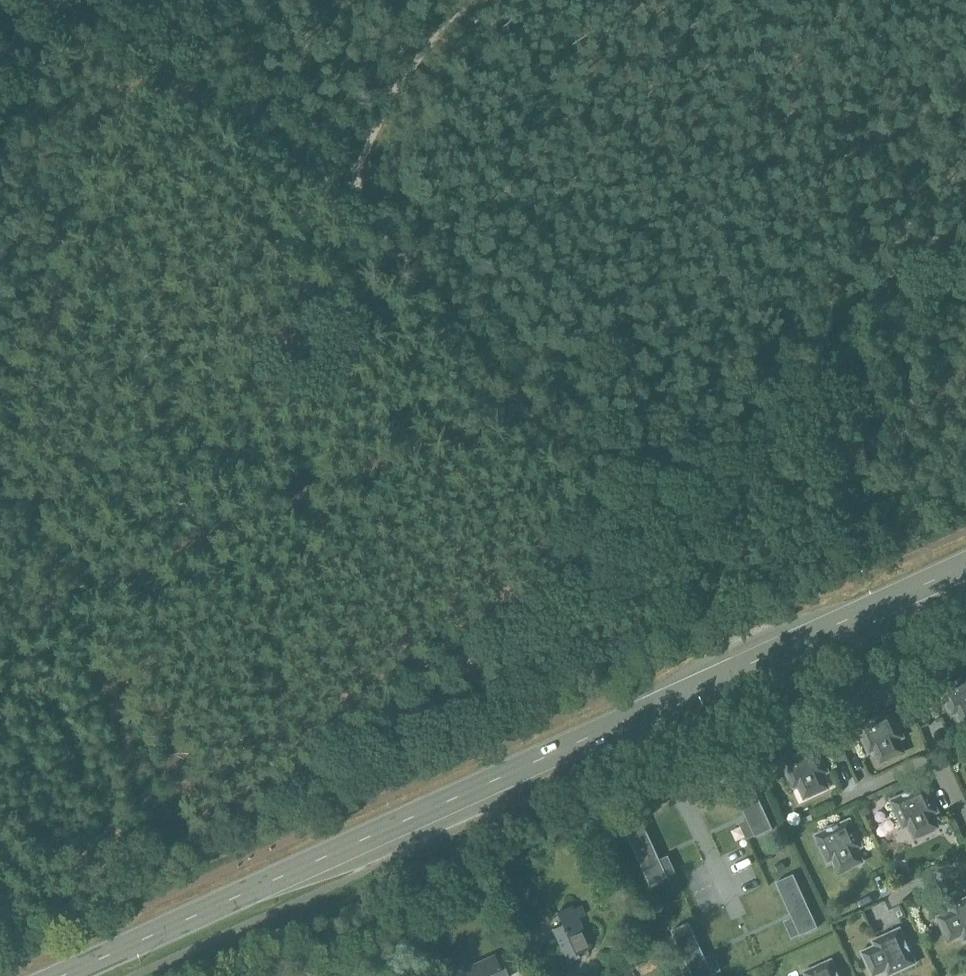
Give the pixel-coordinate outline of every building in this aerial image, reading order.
[(941,688),(953,715),(965,709),(965,677),(941,688)] [(857,727),(869,754),(885,747),(885,748),(889,746),(888,745),(904,738),(891,711),(857,727)] [(813,780),(828,773),(816,746),(781,761),(794,788),(809,781),(810,783),(813,781),(813,780)] [(775,826),(751,774),(735,781),(759,834),(775,826)] [(891,801),(904,828),(919,821),(920,822),(923,821),(923,819),(938,812),(926,786),(891,801)] [(816,836),(828,863),(843,856),(844,857),(847,855),(847,854),(862,847),(850,820),(816,836)] [(670,875),(646,822),(629,829),(654,882),(670,875)] [(795,876),(776,884),(800,939),(819,930),(795,876)] [(949,907),(956,922),(955,923),(956,926),(957,926),(964,941),(965,941),(965,899),(949,907)] [(573,905),(556,913),(562,926),(553,930),(567,963),(578,958),(577,955),(592,948),(579,918),(586,915),(581,906),(575,909),(573,905)] [(673,935),(693,975),(714,975),(690,926),(673,935)] [(860,952),(871,975),(879,975),(887,972),(889,975),(916,964),(900,929),(873,942),(875,945),(860,952)] [(466,975),(508,975),(504,967),(501,969),(495,955),(463,968),(466,975)] [(832,961),(805,973),(806,975),(839,975),(832,961)]
